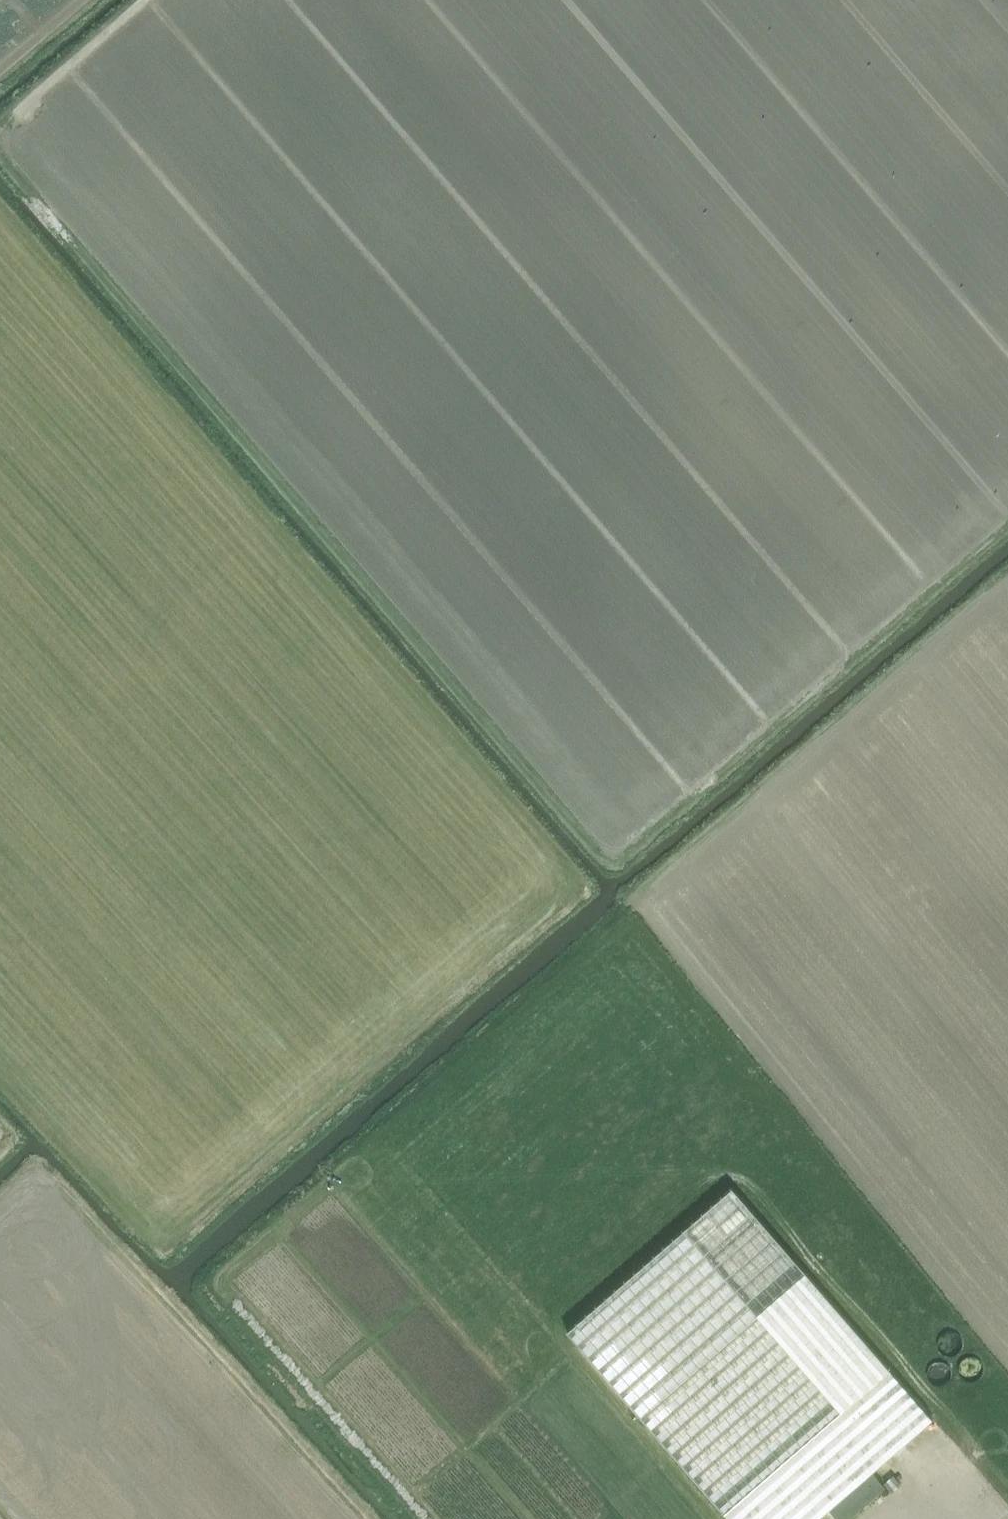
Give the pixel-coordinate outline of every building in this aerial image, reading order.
[(734,1189),(571,1330),(733,1518),(814,1518),(829,1506),(840,1518),(845,1518),(885,1485),(872,1470),(934,1417),(808,1269),(806,1271),(734,1189)] [(936,1421),(920,1435),(934,1450),(949,1437),(936,1421)] [(948,1466),(965,1460),(960,1448),(944,1454),(948,1466)]
